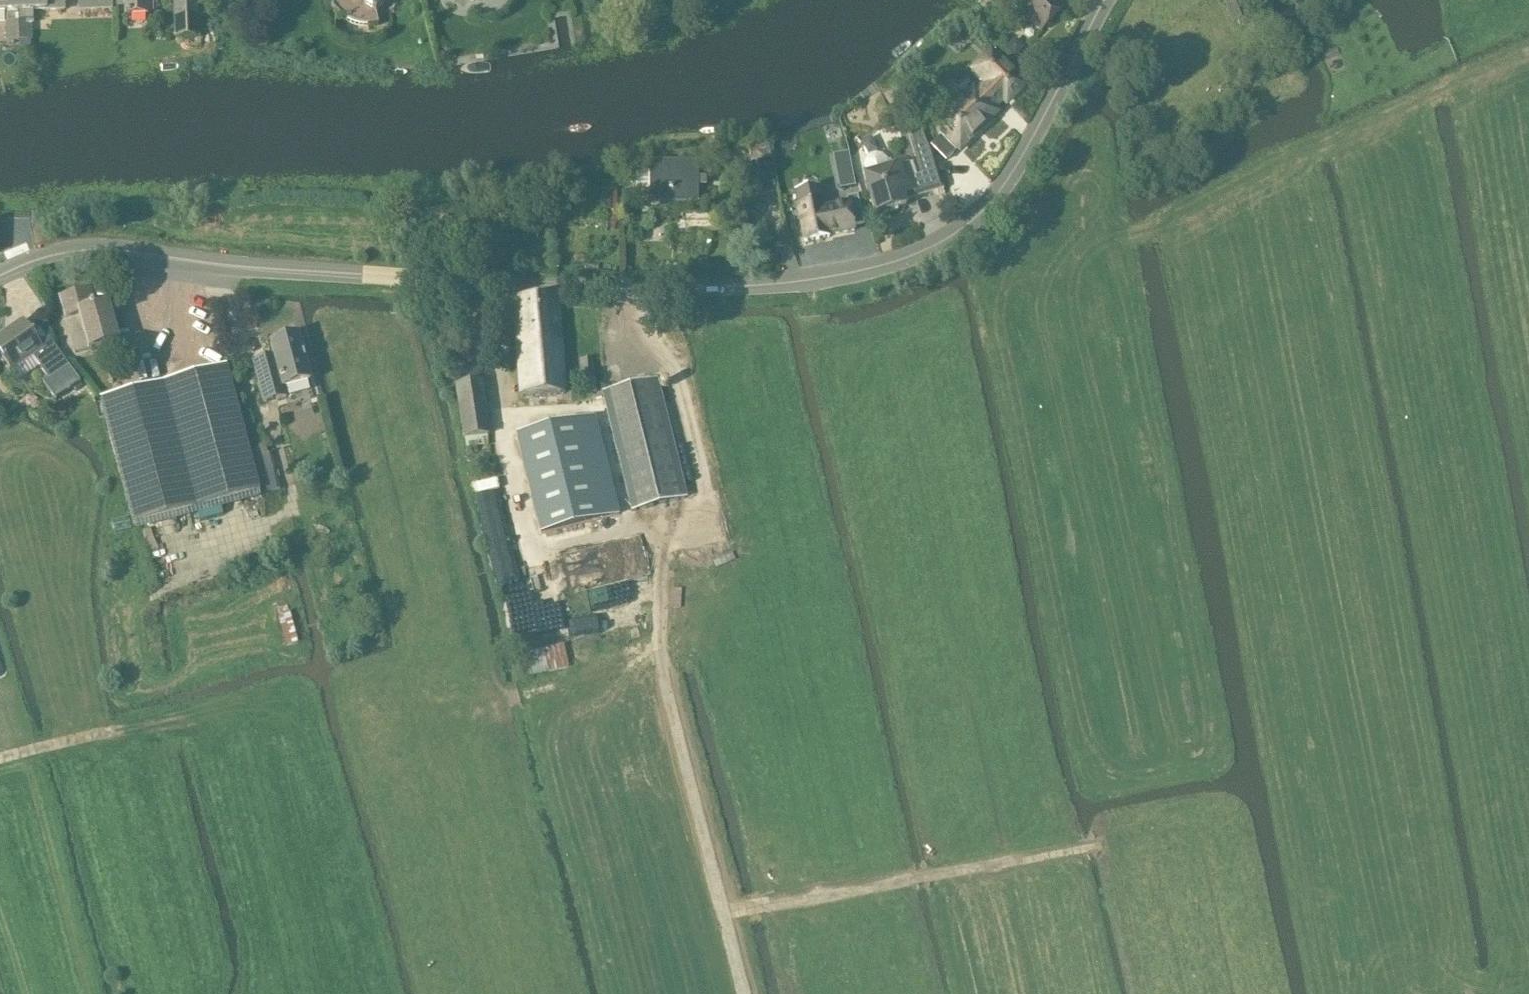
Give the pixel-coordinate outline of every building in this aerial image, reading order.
[(18,0),(0,0),(0,13),(8,13),(8,23),(6,23),(7,42),(19,41),(18,13),(18,0)] [(18,13),(19,41),(33,41),(32,26),(32,13),(47,12),(64,11),(64,0),(18,0),(18,13)] [(79,12),(113,11),(113,0),(78,0),(79,12)] [(115,6),(125,6),(125,16),(149,16),(149,0),(115,0),(115,6)] [(174,39),(200,38),(198,0),(185,0),(173,1),(174,39)] [(331,7),(335,12),(339,16),(338,20),(341,21),(343,21),(346,20),(350,23),(353,24),(357,25),(360,26),(364,26),(368,26),(371,26),(375,26),(379,25),(376,14),(384,0),(341,0),(331,7)] [(557,0),(528,0),(535,12),(544,7),(544,13),(550,12),(549,4),(557,0)] [(1041,32),(1064,9),(1055,0),(1009,0),(1041,32)] [(1243,0),(1224,0),(1233,24),(1250,17),(1243,0)] [(1013,43),(1007,49),(1015,58),(1024,49),(1018,43),(1013,43)] [(970,92),(938,123),(940,125),(938,127),(959,149),(995,114),(992,110),(1003,99),(1007,103),(1022,87),(992,55),(976,71),(989,85),(978,96),(974,92),(972,94),(970,92)] [(934,155),(922,128),(908,131),(917,162),(888,170),(886,160),(882,157),(876,155),(869,157),(865,162),(864,167),(867,176),(863,177),(874,217),(906,207),(904,200),(944,190),(934,155)] [(955,152),(941,137),(931,146),(946,162),(955,152)] [(853,187),(846,154),(831,157),(838,190),(853,187)] [(697,202),(697,163),(650,162),(649,202),(697,202)] [(822,203),(797,208),(804,243),(829,238),(829,237),(854,232),(853,226),(865,224),(856,196),(848,198),(849,204),(823,209),(822,203)] [(108,304),(94,308),(89,289),(58,297),(64,320),(79,316),(88,350),(118,342),(108,304)] [(564,392),(558,297),(515,299),(520,395),(564,392)] [(39,344),(23,321),(0,338),(0,354),(11,371),(32,356),(49,380),(69,366),(49,337),(39,344)] [(253,363),(264,404),(286,398),(283,389),(310,382),(298,337),(270,344),(274,358),(253,363)] [(596,380),(595,380),(593,359),(579,360),(581,381),(582,381),(582,394),(597,393),(596,380)] [(132,526),(133,526),(260,493),(231,383),(226,365),(99,400),(132,526)] [(605,391),(634,509),(685,496),(655,379),(605,391)] [(491,436),(483,382),(455,386),(463,440),(491,436)] [(83,387),(80,383),(72,388),(75,392),(83,387)] [(541,534),(618,514),(594,417),(517,437),(541,534)]
